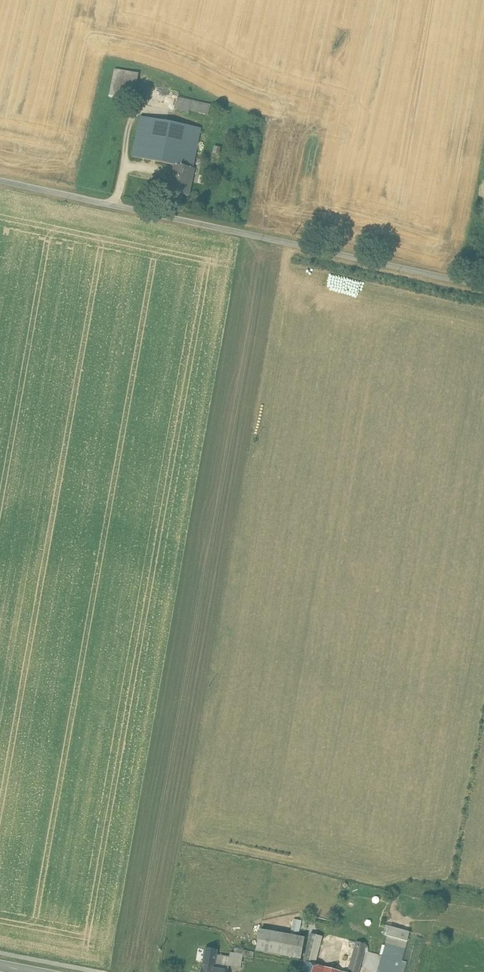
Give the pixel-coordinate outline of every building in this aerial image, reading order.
[(137,84),(121,81),(118,99),(133,102),(137,84)] [(211,105),(178,98),(175,110),(189,113),(190,111),(209,115),(211,105)] [(201,128),(141,117),(132,157),(173,165),(193,169),(201,128)] [(193,169),(173,165),(171,176),(168,192),(189,196),(192,180),(194,169),(193,169)] [(292,928),(300,930),(302,920),(294,918),(292,928)] [(410,932),(390,926),(387,936),(399,939),(407,941),(410,932)] [(304,938),(260,931),(257,950),(300,958),(303,955),(301,954),(304,938)] [(308,936),(303,955),(300,958),(300,961),(305,962),(303,971),(344,971),(315,964),(322,940),(308,936)] [(399,939),(387,936),(380,963),(391,966),(395,953),(399,939)] [(407,941),(399,939),(395,953),(403,955),(407,941)] [(366,944),(356,942),(348,971),(359,971),(366,944)] [(206,949),(203,967),(202,971),(228,971),(228,966),(230,957),(217,955),(217,950),(206,949)] [(243,955),(230,953),(230,957),(228,966),(241,968),(243,955)] [(391,967),(390,971),(399,971),(403,955),(395,953),(391,966),(391,967)] [(380,963),(378,971),(390,971),(391,967),(391,966),(380,963)]
